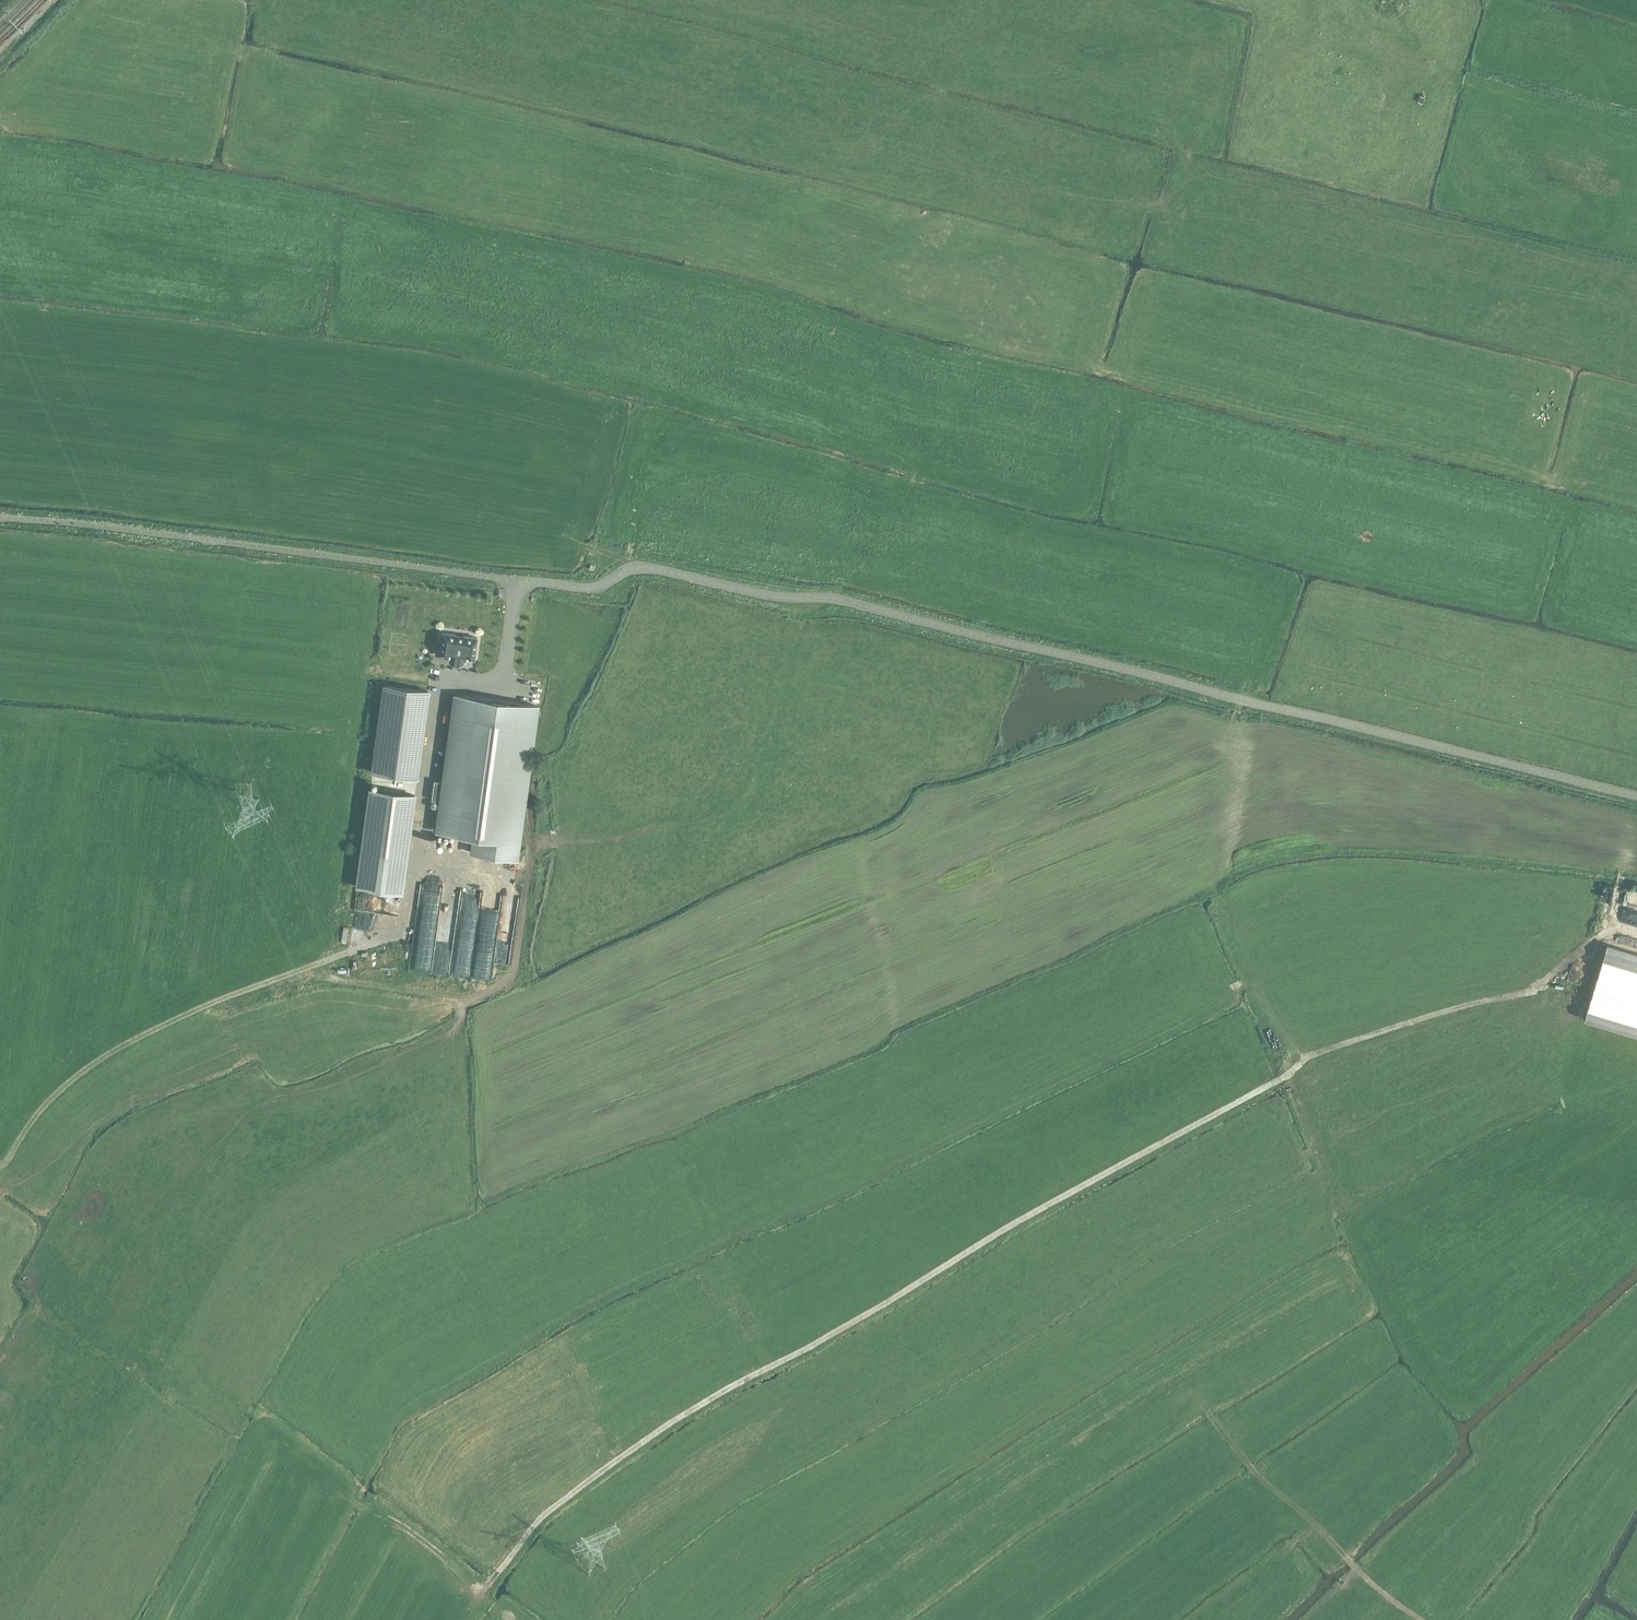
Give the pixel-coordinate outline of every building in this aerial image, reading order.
[(474,659),(477,637),(464,636),(464,637),(456,636),(456,634),(442,633),(439,655),(452,656),(451,662),(461,663),(462,658),(474,659)] [(373,772),(416,778),(428,691),(385,685),(373,772)] [(474,836),(472,853),(516,859),(537,705),(516,703),(515,711),(475,705),(476,697),(455,694),(444,781),(434,780),(431,800),(441,801),(437,831),(474,836)] [(358,887),(401,892),(414,795),(371,789),(358,887)] [(412,973),(430,975),(438,899),(442,900),(438,930),(454,932),(459,892),(421,887),(412,973)] [(395,912),(396,899),(385,898),(384,904),(372,903),(371,911),(395,912)] [(437,933),(435,973),(449,974),(451,934),(437,933)] [(473,938),(456,937),(453,978),(470,979),(473,938)] [(509,964),(510,946),(496,945),(495,963),(509,964)] [(489,978),(491,950),(475,948),(473,977),(489,978)] [(1606,949),(1584,1018),(1636,1035),(1636,958),(1606,949)] [(1229,986),(1231,992),(1240,989),(1238,984),(1229,986)]
